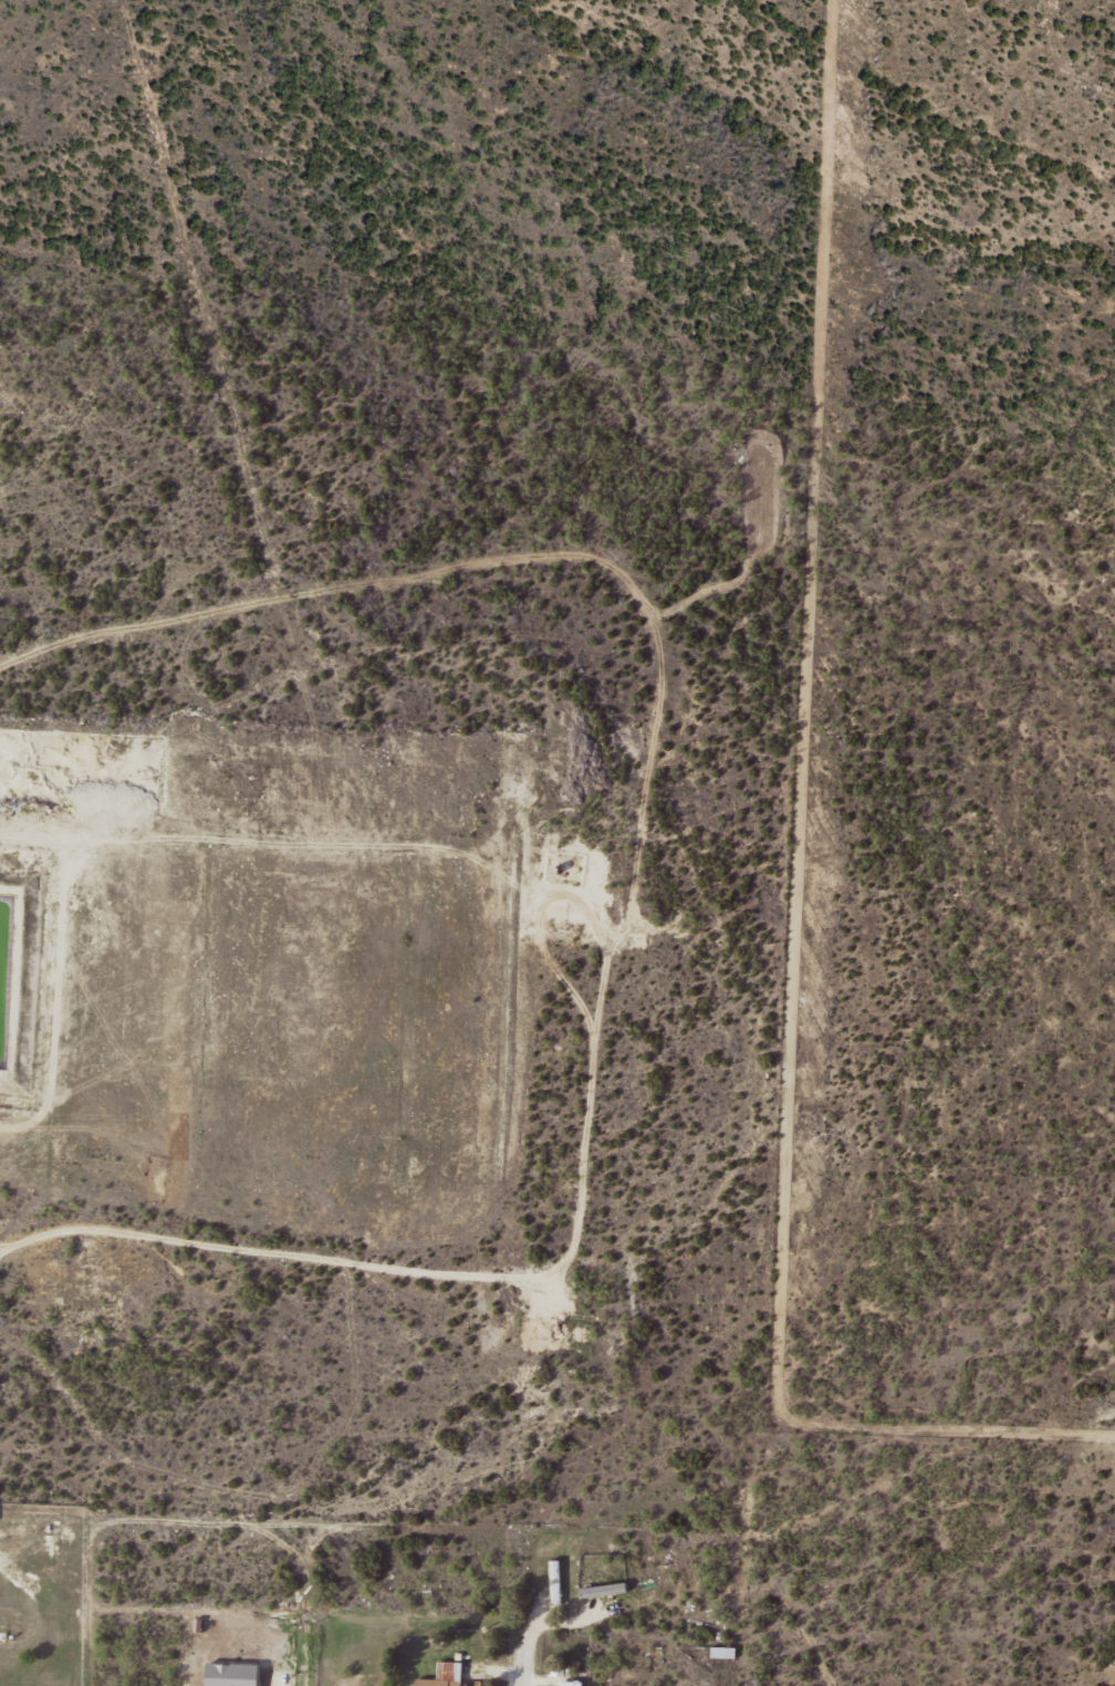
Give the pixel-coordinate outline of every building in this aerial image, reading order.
[(737,1657),(737,1648),(715,1648),(715,1657),(737,1657)] [(418,1685),(464,1685),(465,1662),(442,1661),(441,1680),(419,1679),(418,1685)]
